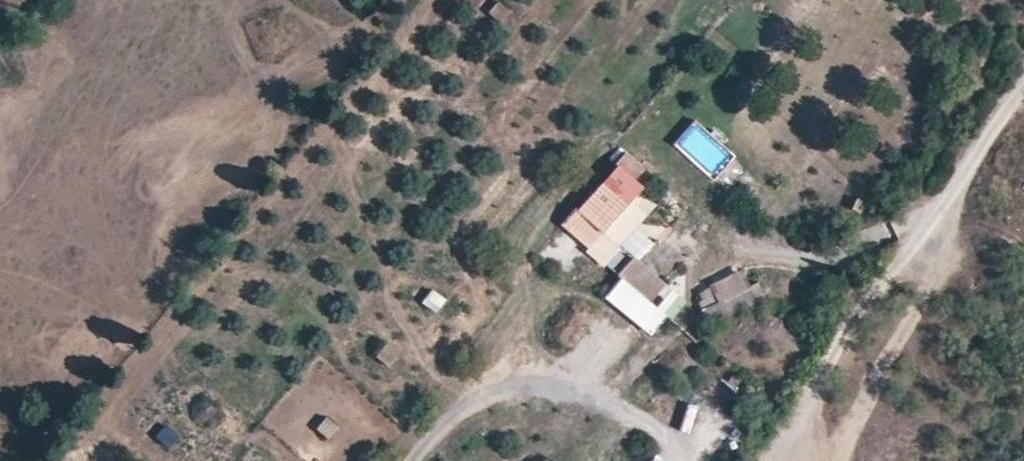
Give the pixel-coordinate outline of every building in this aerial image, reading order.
[(617,165),(641,185),(652,173),(628,153),(617,165)] [(641,185),(617,165),(580,210),(604,230),(641,185)] [(641,185),(604,230),(622,245),(635,256),(651,237),(638,226),(644,218),(659,200),(641,185)] [(604,230),(580,210),(568,224),(593,245),(590,249),(607,263),(622,245),(604,230)] [(558,225),(539,254),(564,271),(584,242),(558,225)] [(634,255),(619,273),(623,277),(652,302),(668,283),(634,255)] [(709,283),(717,301),(747,286),(739,269),(709,283)] [(652,302),(623,277),(608,294),(652,331),(667,314),(652,302)] [(717,301),(713,302),(710,295),(699,301),(709,321),(763,295),(757,282),(747,286),(717,301)] [(677,433),(688,437),(699,411),(688,407),(677,433)]
